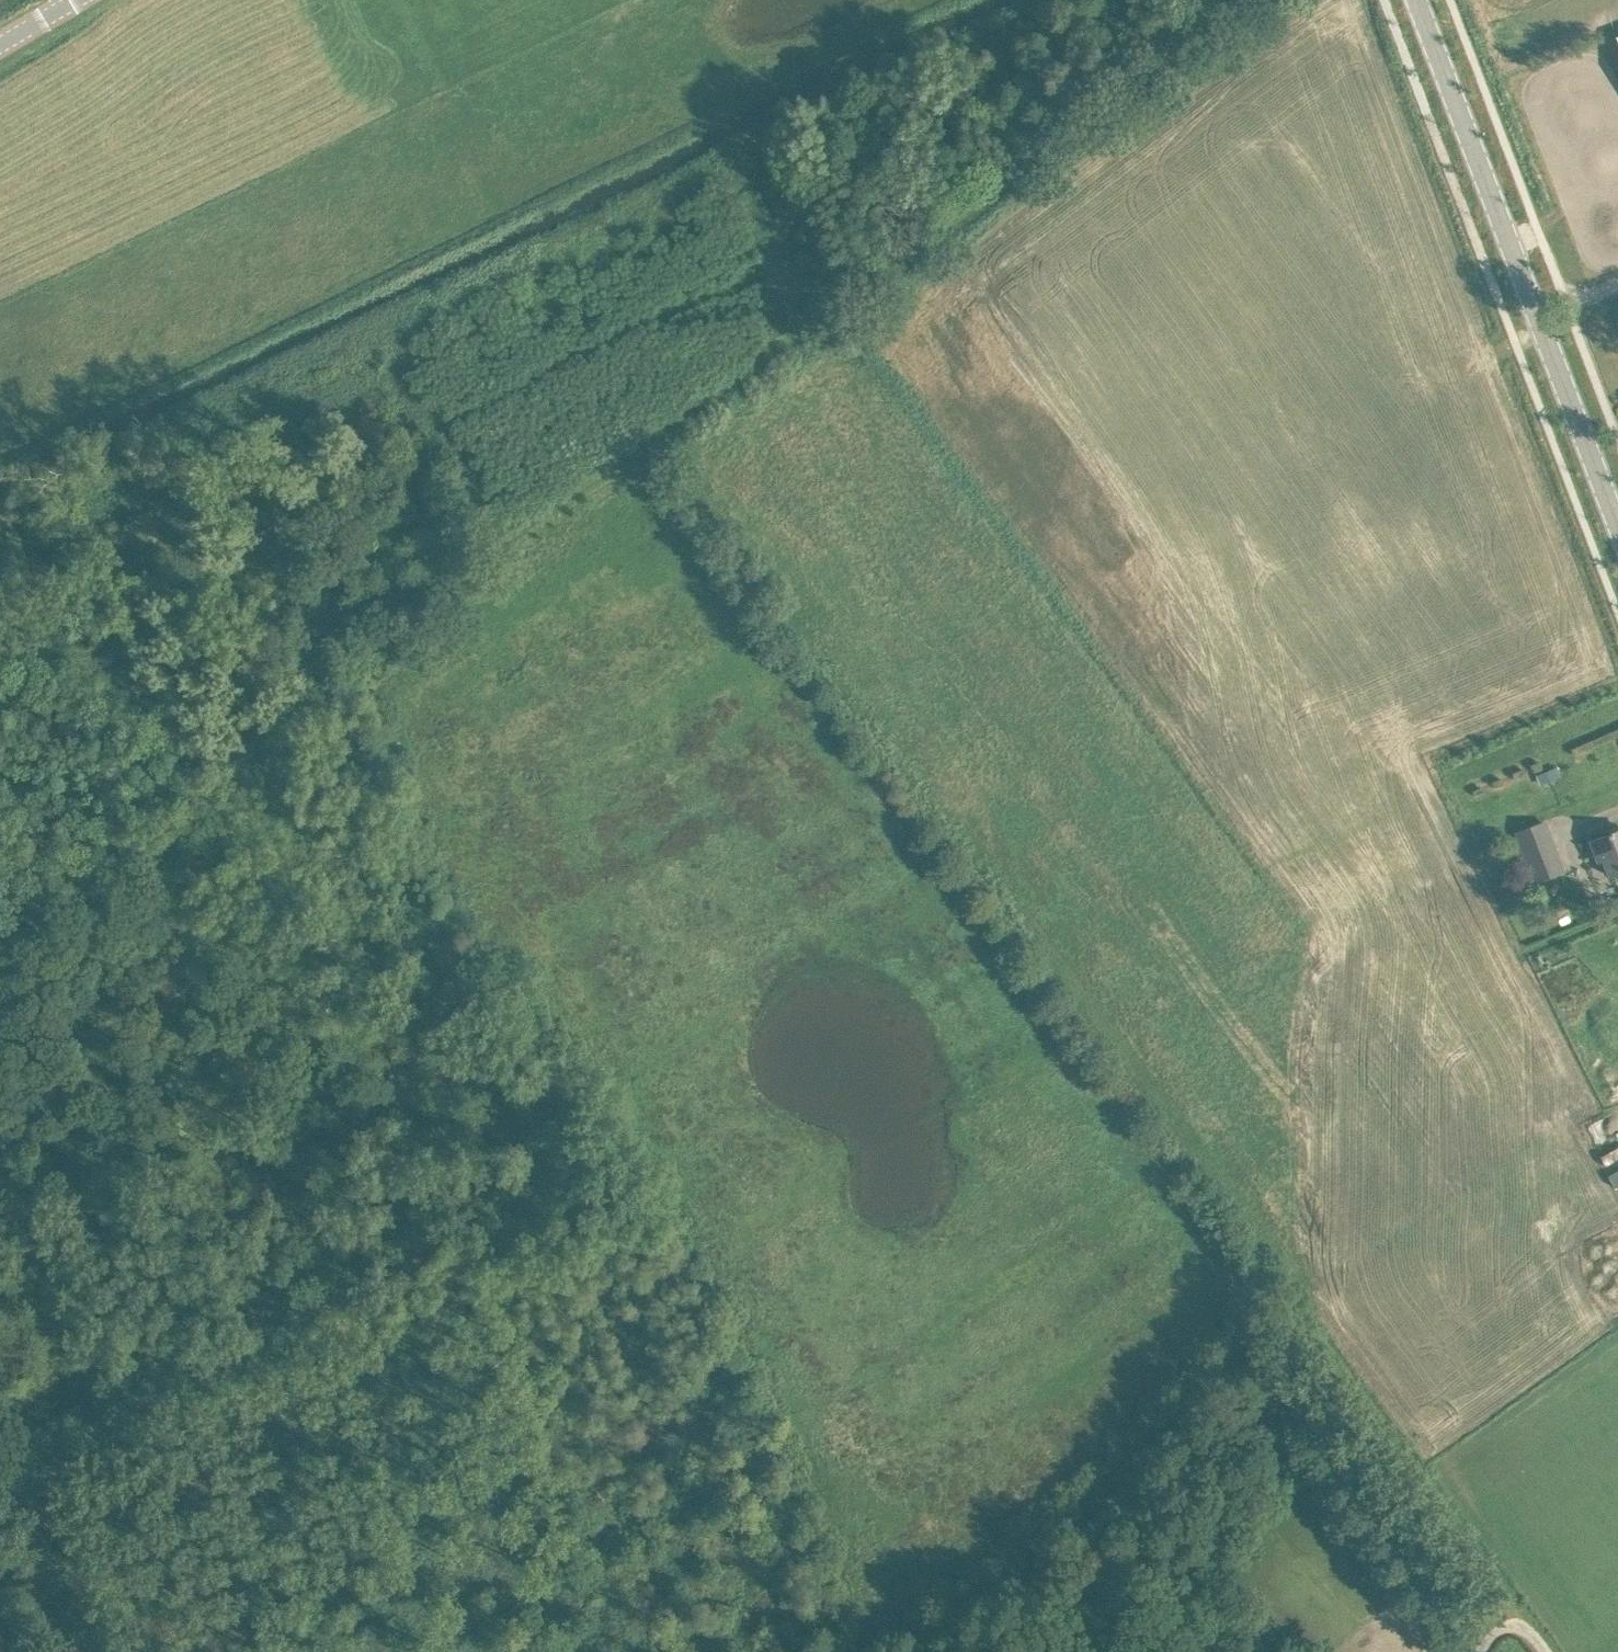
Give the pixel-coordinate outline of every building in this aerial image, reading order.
[(1557,771),(1539,779),(1543,787),(1560,779),(1557,771)] [(1547,819),(1516,831),(1536,883),(1567,872),(1547,819)] [(1617,873),(1617,831),(1590,842),(1599,864),(1604,861),(1610,876),(1617,873)]
